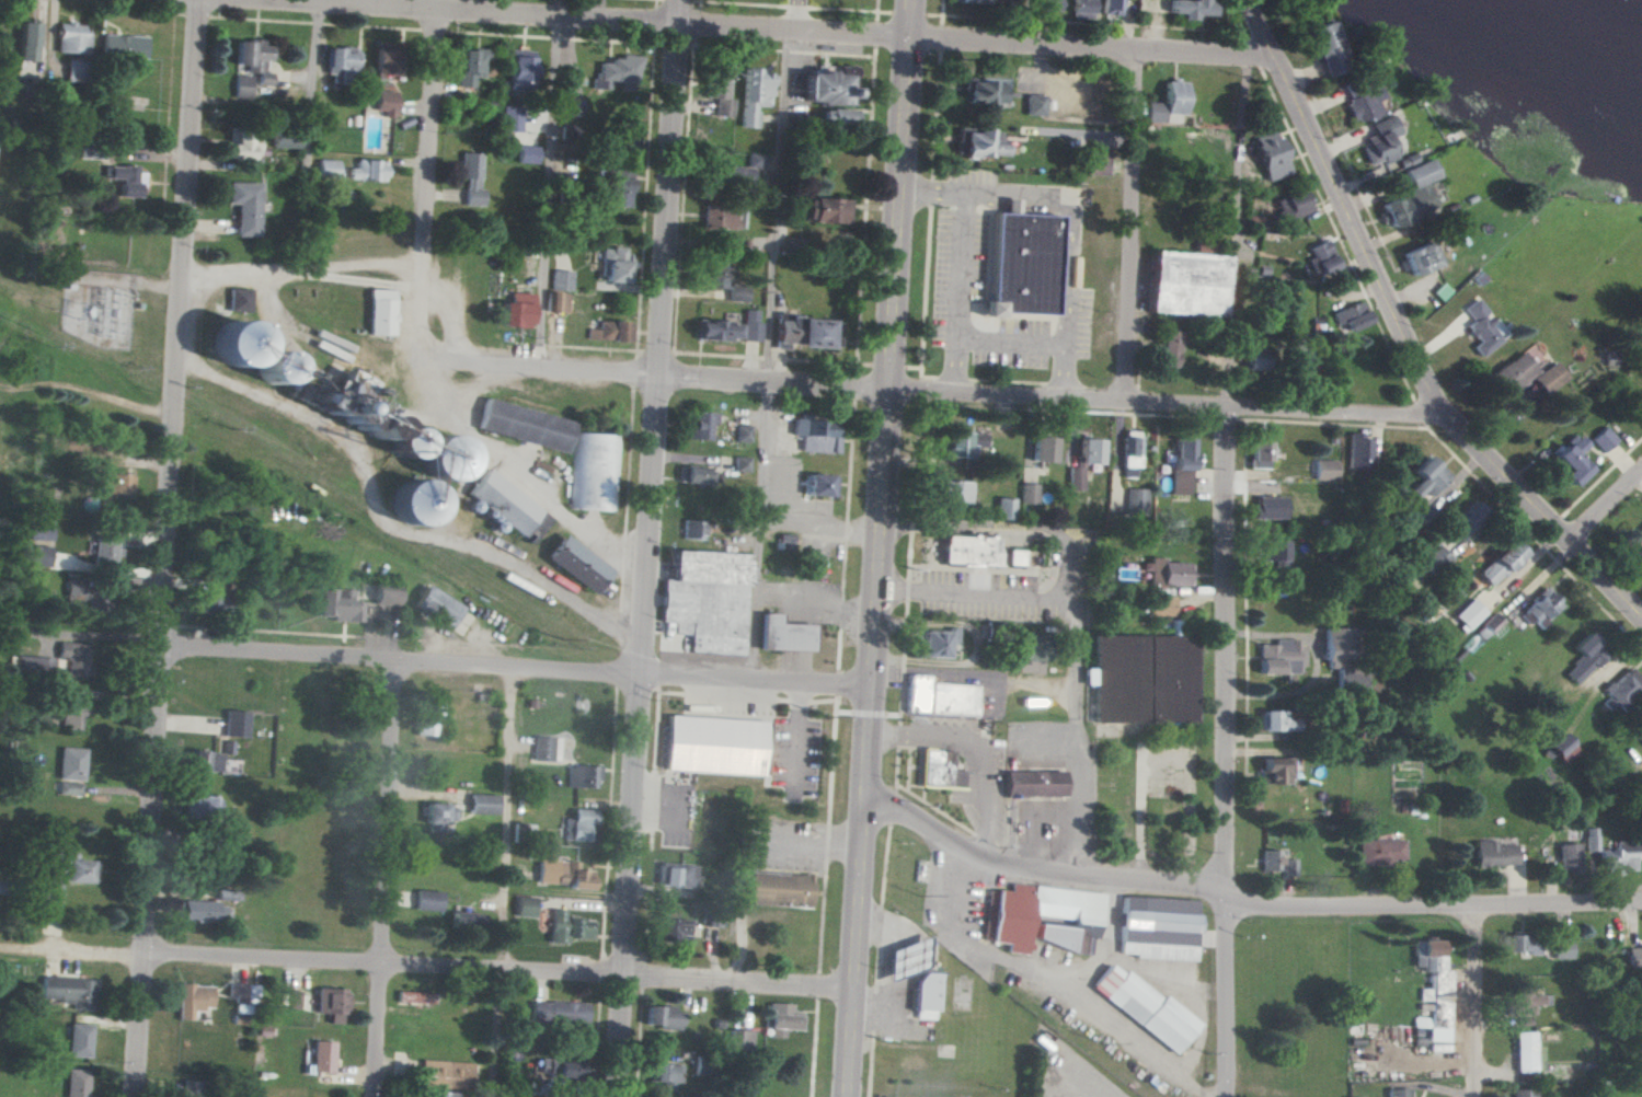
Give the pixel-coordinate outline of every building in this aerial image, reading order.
[(1056,11),(1057,0),(1036,0),(1036,10),(1056,11)] [(1091,0),(1070,0),(1070,18),(1091,18),(1091,0)] [(1118,0),(1099,0),(1099,14),(1118,15),(1118,0)] [(1167,13),(1177,13),(1177,20),(1191,21),(1191,15),(1210,16),(1210,2),(1202,2),(1203,0),(1187,0),(1183,0),(1168,0),(1167,13)] [(1322,78),(1347,70),(1331,21),(1306,29),(1322,78)] [(35,62),(36,23),(19,22),(17,61),(35,62)] [(87,23),(67,22),(67,24),(57,24),(56,53),(86,53),(87,23)] [(145,58),(146,36),(101,35),(101,57),(145,58)] [(271,85),(272,73),(267,73),(268,42),(235,41),(234,66),(245,66),(245,73),(258,73),(257,84),(271,85)] [(374,79),(396,78),(395,43),(374,44),(374,79)] [(326,48),(325,74),(335,74),(334,85),(350,85),(351,70),(359,70),(359,49),(326,48)] [(472,87),(473,78),(486,78),(487,50),(460,49),(459,87),(472,87)] [(508,91),(531,92),(532,51),(509,50),(508,91)] [(591,89),(614,89),(614,91),(628,91),(628,84),(638,85),(638,56),(610,56),(610,63),(598,62),(598,78),(592,78),(591,89)] [(83,82),(83,60),(66,60),(65,82),(83,82)] [(732,99),(726,98),(728,67),(707,65),(705,99),(714,99),(713,116),(731,117),(732,99)] [(850,105),(852,67),(835,66),(835,73),(802,71),(801,103),(850,105)] [(756,128),(757,106),(768,107),(769,71),(742,70),(740,128),(756,128)] [(233,98),(250,98),(251,76),(234,75),(233,98)] [(1163,103),(1146,102),(1145,116),(1182,117),(1183,82),(1163,81),(1163,103)] [(1380,98),(1374,85),(1339,100),(1350,124),(1377,112),(1372,102),(1380,98)] [(374,111),(382,111),(382,117),(394,118),(395,92),(375,90),(374,111)] [(1042,116),(1043,95),(1024,95),(1024,115),(1042,116)] [(582,116),(582,99),(566,99),(566,116),(582,116)] [(520,106),(500,105),(499,132),(519,133),(520,106)] [(818,126),(856,127),(857,111),(818,110),(818,126)] [(1393,159),(1385,138),(1395,133),(1388,115),(1366,124),(1371,134),(1357,139),(1367,164),(1378,160),(1380,164),(1393,159)] [(637,150),(637,129),(615,129),(615,149),(637,150)] [(998,130),(955,129),(955,156),(1002,157),(1003,144),(998,144),(998,130)] [(271,147),(296,148),(297,131),(272,131),(271,147)] [(1287,173),(1275,131),(1251,138),(1263,180),(1287,173)] [(228,159),(257,160),(258,136),(229,135),(228,159)] [(538,146),(518,146),(517,163),(537,164),(538,146)] [(479,189),(481,153),(461,153),(460,179),(466,179),(465,205),(483,206),(483,189),(479,189)] [(1378,203),(1386,226),(1433,209),(1423,182),(1435,178),(1428,159),(1400,169),(1409,192),(1378,203)] [(317,179),(337,180),(338,160),(317,160),(317,179)] [(384,161),(356,160),(356,169),(349,169),(349,180),(384,181),(384,161)] [(103,179),(119,179),(119,197),(141,197),(142,172),(136,172),(136,166),(103,165),(103,179)] [(751,186),(751,167),(714,166),(713,185),(751,186)] [(629,172),(609,171),(608,206),(628,207),(629,172)] [(236,204),(235,236),(258,237),(260,185),(227,184),(226,204),(236,204)] [(1282,198),(1291,218),(1309,210),(1300,190),(1282,198)] [(803,198),(802,222),(847,223),(848,200),(803,198)] [(736,229),(736,219),(730,219),(731,202),(702,200),(701,228),(736,229)] [(1053,316),(1056,216),(1015,215),(1015,201),(1003,201),(1003,214),(991,213),(988,301),(982,301),(982,314),(1053,316)] [(1304,249),(1312,266),(1315,265),(1319,275),(1336,267),(1325,240),(1304,249)] [(1407,277),(1440,264),(1430,240),(1397,253),(1407,277)] [(1145,313),(1220,317),(1224,255),(1198,254),(1198,247),(1193,247),(1193,253),(1149,251),(1145,313)] [(601,249),(600,283),(629,284),(630,250),(601,249)] [(723,288),(723,275),(731,275),(731,261),(702,261),(702,288),(723,288)] [(572,271),(551,270),(550,290),(571,291),(572,271)] [(727,302),(745,302),(745,286),(727,286),(727,302)] [(250,312),(251,289),(230,288),(229,311),(250,312)] [(370,334),(393,335),(393,290),(371,289),(370,334)] [(531,293),(510,292),(509,303),(500,302),(500,326),(530,327),(531,293)] [(567,313),(567,293),(547,292),(546,312),(567,313)] [(1478,357),(1499,340),(1487,324),(1492,320),(1475,298),(1461,309),(1471,321),(1463,327),(1476,343),(1470,347),(1478,357)] [(1369,324),(1361,301),(1330,312),(1335,326),(1343,323),(1346,332),(1369,324)] [(759,342),(760,322),(756,321),(756,310),(742,310),(742,341),(759,342)] [(774,320),(773,349),(786,349),(786,347),(832,348),(833,320),(785,319),(785,321),(774,320)] [(630,322),(597,321),(597,329),(586,329),(586,340),(630,341),(630,322)] [(695,340),(736,341),(737,322),(695,321),(695,340)] [(214,365),(255,365),(255,322),(214,322),(214,365)] [(1158,367),(1174,367),(1175,332),(1159,331),(1158,367)] [(1246,370),(1267,369),(1266,348),(1246,348),(1246,370)] [(1308,351),(1290,351),(1289,373),(1307,374),(1308,351)] [(1487,378),(1504,397),(1535,370),(1518,351),(1487,378)] [(1543,395),(1565,378),(1551,361),(1530,378),(1543,395)] [(476,430),(565,453),(573,422),(485,398),(476,430)] [(685,429),(684,439),(708,440),(708,426),(714,426),(715,413),(690,412),(690,429),(685,429)] [(835,453),(836,421),(808,420),(809,412),(792,412),(791,436),(800,436),(800,452),(835,453)] [(749,442),(750,426),(735,425),(735,441),(749,442)] [(419,440),(417,426),(390,430),(394,457),(422,453),(425,480),(467,474),(462,435),(419,440)] [(1589,439),(1601,453),(1616,439),(1603,426),(1589,439)] [(1139,467),(1138,431),(1121,431),(1122,477),(1133,477),(1133,468),(1139,467)] [(942,457),(970,458),(971,447),(983,448),(984,433),(943,432),(942,457)] [(569,509),(615,511),(618,434),(571,433),(569,509)] [(1347,468),(1370,469),(1371,438),(1362,438),(1362,433),(1348,433),(1347,468)] [(1586,470),(1573,456),(1584,445),(1573,433),(1549,455),(1563,470),(1558,475),(1568,486),(1586,470)] [(1250,469),(1268,469),(1268,435),(1250,435),(1250,469)] [(1030,462),(1053,463),(1054,437),(1031,436),(1030,462)] [(1171,494),(1190,495),(1192,439),(1174,438),(1173,451),(1164,451),(1164,462),(1172,463),(1171,494)] [(1099,439),(1078,439),(1078,467),(1068,467),(1068,490),(1083,490),(1083,471),(1098,471),(1099,439)] [(1428,496),(1448,478),(1426,455),(1410,470),(1419,480),(1408,490),(1415,498),(1423,491),(1428,496)] [(748,457),(733,457),(733,471),(748,472),(748,457)] [(1315,480),(1337,481),(1337,460),(1315,460),(1315,480)] [(683,484),(718,485),(718,469),(683,467),(683,484)] [(467,494),(530,544),(549,520),(486,469),(467,494)] [(126,474),(96,473),(96,494),(125,495),(126,474)] [(835,476),(803,474),(802,496),(834,497),(835,476)] [(968,504),(969,481),(935,480),(935,503),(968,504)] [(391,482),(392,523),(436,522),(435,481),(391,482)] [(1037,484),(1020,484),(1019,504),(1036,504),(1037,484)] [(1125,515),(1146,515),(1147,489),(1126,488),(1125,515)] [(1285,497),(1255,497),(1254,518),(1284,518),(1285,497)] [(1013,499),(995,498),(994,519),(1013,520),(1013,499)] [(1448,523),(1461,537),(1484,515),(1472,502),(1448,523)] [(702,539),(702,520),(682,520),(682,539),(702,539)] [(1638,560),(1641,557),(1641,526),(1623,544),(1638,560)] [(52,529),(29,528),(28,540),(52,541),(52,529)] [(1460,545),(1446,533),(1417,567),(1430,579),(1460,545)] [(999,567),(1000,537),(942,535),(941,565),(999,567)] [(93,559),(116,560),(116,537),(93,536),(93,559)] [(543,561),(594,594),(610,569),(559,536),(543,561)] [(1296,578),(1296,561),(1288,561),(1289,540),(1264,539),(1263,561),(1275,561),(1275,578),(1296,578)] [(1489,587),(1508,567),(1512,571),(1525,558),(1507,542),(1476,575),(1489,587)] [(74,561),(50,560),(50,547),(30,546),(30,566),(74,567),(74,561)] [(1025,551),(1008,550),(1007,565),(1024,566),(1025,551)] [(747,554),(671,551),(670,581),(662,580),(660,622),(673,622),(673,634),(689,634),(688,652),(743,655),(747,554)] [(1192,562),(1142,561),(1142,571),(1149,571),(1149,586),(1191,587),(1192,562)] [(65,607),(83,608),(84,579),(66,578),(65,607)] [(475,614),(424,587),(413,607),(450,628),(451,626),(464,633),(475,614)] [(1539,628),(1562,606),(1544,588),(1517,615),(1528,627),(1533,622),(1539,628)] [(361,622),(362,599),(333,598),(334,590),(320,590),(320,616),(332,616),(332,621),(361,622)] [(87,610),(110,611),(110,592),(87,591),(87,610)] [(200,611),(226,611),(226,593),(200,592),(200,611)] [(1485,612),(1470,598),(1453,616),(1467,631),(1485,612)] [(759,650),(811,651),(812,624),(777,624),(777,614),(759,613),(759,650)] [(1488,635),(1502,622),(1494,613),(1480,626),(1488,635)] [(1365,691),(1364,665),(1354,666),(1353,627),(1322,628),(1323,668),(1336,668),(1336,692),(1365,691)] [(957,631),(923,629),(922,657),(949,658),(949,642),(956,643),(957,631)] [(1570,647),(1579,656),(1563,672),(1575,685),(1607,654),(1586,632),(1570,647)] [(1022,661),(1044,660),(1044,633),(1021,634),(1022,661)] [(1195,722),(1195,636),(1093,636),(1093,669),(1085,669),(1085,685),(1093,685),(1093,722),(1195,722)] [(1256,644),(1257,675),(1296,674),(1295,666),(1303,666),(1303,641),(1271,642),(1271,644),(1256,644)] [(66,675),(90,676),(90,667),(85,667),(86,643),(58,642),(57,659),(67,659),(66,675)] [(51,678),(52,657),(15,657),(14,677),(51,678)] [(1628,667),(1603,690),(1610,698),(1609,699),(1618,707),(1641,686),(1641,683),(1628,667)] [(976,685),(929,684),(929,676),(907,675),(906,713),(975,715),(976,685)] [(441,735),(441,699),(418,698),(418,735),(441,735)] [(82,730),(82,704),(61,703),(60,729),(82,730)] [(247,737),(248,712),(225,710),(224,736),(247,737)] [(1260,731),(1296,731),(1296,720),(1285,720),(1284,710),(1260,711),(1260,731)] [(762,775),(767,720),(668,713),(664,767),(762,775)] [(1545,746),(1563,764),(1577,750),(1560,732),(1545,746)] [(532,761),(559,761),(560,737),(533,736),(532,761)] [(233,755),(234,741),(224,741),(223,754),(233,755)] [(84,780),(85,748),(59,748),(58,779),(84,780)] [(963,787),(964,770),(952,770),(953,751),(921,750),(920,786),(963,787)] [(221,772),(222,753),(192,752),(191,771),(221,772)] [(1290,758),(1263,758),(1263,783),(1290,783),(1290,758)] [(593,789),(593,780),(599,780),(599,767),(567,766),(566,788),(593,789)] [(1005,797),(1064,797),(1064,771),(1004,772),(1005,797)] [(65,793),(80,796),(81,784),(67,782),(65,793)] [(469,814),(497,814),(497,794),(469,794),(469,814)] [(186,796),(185,821),(215,821),(215,797),(186,796)] [(455,805),(427,804),(426,832),(441,832),(441,822),(455,822),(455,805)] [(570,841),(593,841),(594,810),(570,809),(570,841)] [(1596,828),(1585,829),(1587,851),(1598,850),(1596,828)] [(1405,841),(1358,840),(1358,862),(1404,863),(1405,841)] [(1474,841),(1475,867),(1517,865),(1516,844),(1496,845),(1496,840),(1474,841)] [(1613,854),(1608,853),(1608,868),(1633,869),(1634,859),(1641,859),(1641,842),(1613,841),(1613,854)] [(1579,876),(1578,843),(1557,844),(1558,870),(1567,870),(1567,876),(1579,876)] [(1280,856),(1273,856),(1273,850),(1261,850),(1261,872),(1280,872),(1280,856)] [(1297,859),(1283,859),(1282,877),(1296,878),(1297,859)] [(537,883),(565,884),(565,889),(590,890),(591,871),(576,870),(576,861),(537,860),(537,883)] [(695,888),(696,865),(657,863),(657,878),(661,878),(661,887),(695,888)] [(810,907),(811,874),(749,872),(748,905),(810,907)] [(1105,894),(1011,884),(1010,891),(995,890),(989,942),(1008,944),(1007,952),(1027,954),(1031,915),(1073,920),(1073,928),(1037,924),(1034,945),(1090,951),(1092,938),(1100,939),(1105,894)] [(415,909),(441,911),(442,891),(416,890),(415,909)] [(534,917),(535,897),(515,896),(514,917),(534,917)] [(1195,960),(1197,900),(1122,897),(1120,957),(1195,960)] [(175,921),(224,922),(224,902),(176,901),(175,921)] [(548,943),(567,943),(567,938),(592,939),(593,920),(563,920),(564,910),(549,909),(548,943)] [(451,929),(481,930),(482,914),(452,913),(451,929)] [(659,920),(658,941),(688,942),(689,921),(659,920)] [(1197,946),(1210,947),(1211,931),(1197,930),(1197,946)] [(893,982),(932,967),(934,935),(895,950),(893,982)] [(1506,952),(1528,952),(1528,955),(1539,954),(1539,936),(1506,937),(1506,952)] [(1429,1050),(1449,1050),(1452,971),(1444,970),(1445,954),(1441,954),(1441,941),(1420,940),(1420,955),(1414,955),(1413,969),(1429,970),(1428,989),(1420,989),(1419,1001),(1431,1001),(1429,1050)] [(1571,958),(1571,941),(1552,941),(1553,959),(1571,958)] [(1641,966),(1641,945),(1626,946),(1627,966),(1641,966)] [(1175,1054),(1198,1025),(1125,968),(1121,973),(1110,964),(1091,988),(1175,1054)] [(919,1008),(921,981),(928,973),(944,974),(941,1009),(919,1008)] [(93,1010),(94,979),(41,978),(40,998),(58,999),(58,1003),(70,1003),(70,1010),(93,1010)] [(212,1010),(213,985),(178,984),(177,1020),(196,1020),(197,1009),(212,1010)] [(230,996),(242,995),(242,984),(230,984),(230,996)] [(1510,1015),(1534,1015),(1533,1005),(1549,1005),(1549,995),(1531,995),(1531,987),(1509,988),(1510,1015)] [(343,1024),(344,1010),(348,1011),(349,990),(317,989),(317,1013),(330,1014),(330,1024),(343,1024)] [(301,991),(288,990),(287,1009),(300,1009),(301,991)] [(585,1026),(586,1003),(530,1001),(529,1024),(585,1026)] [(783,1030),(797,1030),(798,1011),(791,1011),(791,1004),(769,1003),(768,1037),(783,1038),(783,1030)] [(681,1008),(645,1006),(644,1027),(680,1029),(681,1008)] [(91,1025),(69,1024),(68,1057),(90,1058),(91,1025)] [(751,1031),(728,1030),(728,1049),(750,1050),(751,1031)] [(1542,1046),(1534,1046),(1533,1032),(1514,1032),(1515,1072),(1542,1071),(1542,1046)] [(333,1072),(334,1041),(313,1041),(312,1072),(333,1072)] [(555,1079),(583,1078),(583,1057),(539,1058),(539,1073),(554,1073),(555,1079)] [(420,1086),(472,1088),(473,1063),(421,1060),(420,1086)] [(680,1083),(681,1065),(653,1063),(653,1082),(662,1082),(662,1090),(674,1090),(674,1083),(680,1083)] [(89,1070),(67,1070),(66,1096),(88,1096),(89,1070)] [(201,1081),(180,1081),(180,1096),(201,1096),(201,1081)] [(1409,1089),(1387,1089),(1387,1096),(1409,1096),(1409,1089)] [(1535,1089),(1512,1089),(1512,1096),(1535,1096),(1535,1089)]
